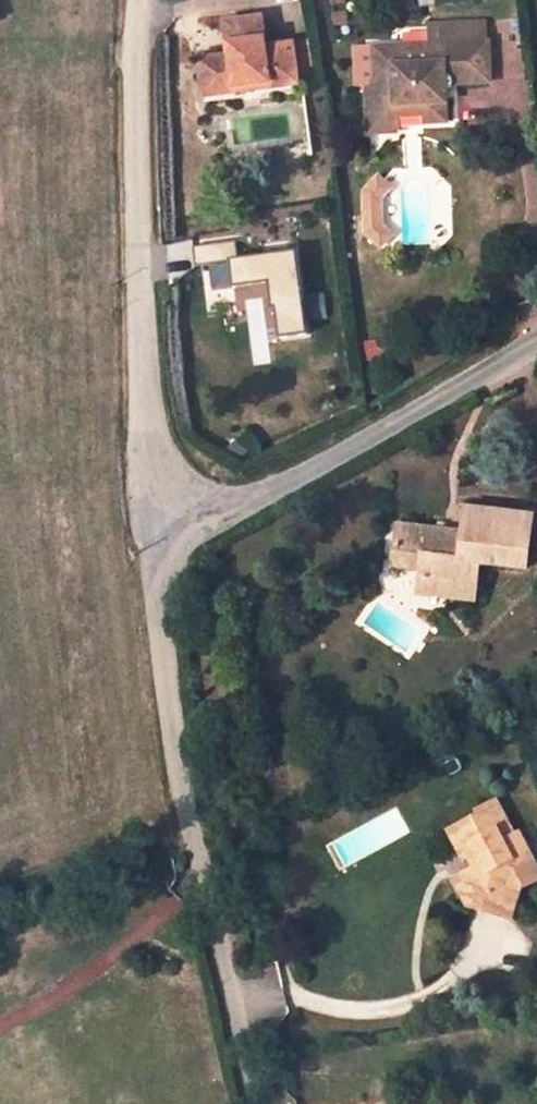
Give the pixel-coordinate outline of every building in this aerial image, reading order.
[(292,90),(286,49),(260,53),(255,24),(217,30),(222,61),(192,66),(196,91),(227,86),(229,99),(292,90)] [(485,73),(484,40),(422,44),(423,64),(398,66),(397,45),(367,47),(372,100),(361,101),(364,127),(378,136),(398,134),(396,118),(426,116),(426,122),(439,122),(447,114),(445,91),(453,90),(452,84),(479,81),(485,73)] [(199,104),(229,99),(227,86),(196,91),(199,104)] [(366,244),(397,239),(388,178),(356,183),(366,244)] [(267,279),(274,334),(338,326),(335,304),(327,305),(319,244),(234,255),(232,242),(193,247),(195,261),(226,257),(230,284),(267,279)] [(476,562),(524,568),(530,516),(465,508),(461,532),(399,524),(394,563),(420,567),(419,575),(444,579),(443,596),(471,598),(476,562)] [(515,828),(497,796),(476,807),(479,814),(452,828),(467,858),(478,853),(484,863),(464,873),(471,886),(494,897),(491,903),(509,910),(524,880),(513,859),(533,849),(520,825),(515,828)] [(505,919),(509,910),(491,903),(494,897),(471,886),(464,873),(453,879),(469,904),(505,919)] [(280,972),(248,974),(252,1017),(284,1015),(280,972)]
